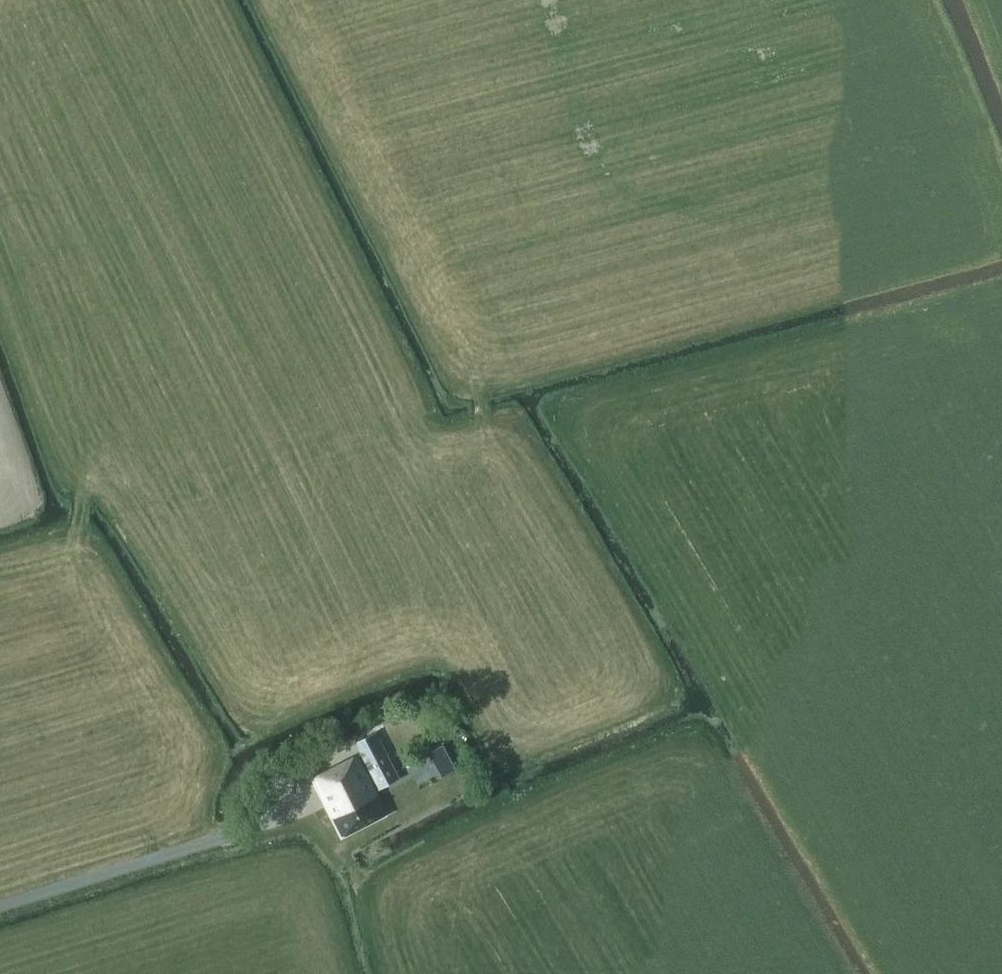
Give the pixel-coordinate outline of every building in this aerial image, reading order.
[(400,778),(380,739),(376,732),(376,731),(355,742),(361,754),(358,755),(313,777),(342,836),(387,814),(375,791),(400,778)] [(443,744),(430,751),(436,762),(449,755),(443,744)] [(438,778),(444,775),(440,767),(429,773),(433,781),(438,778)]
